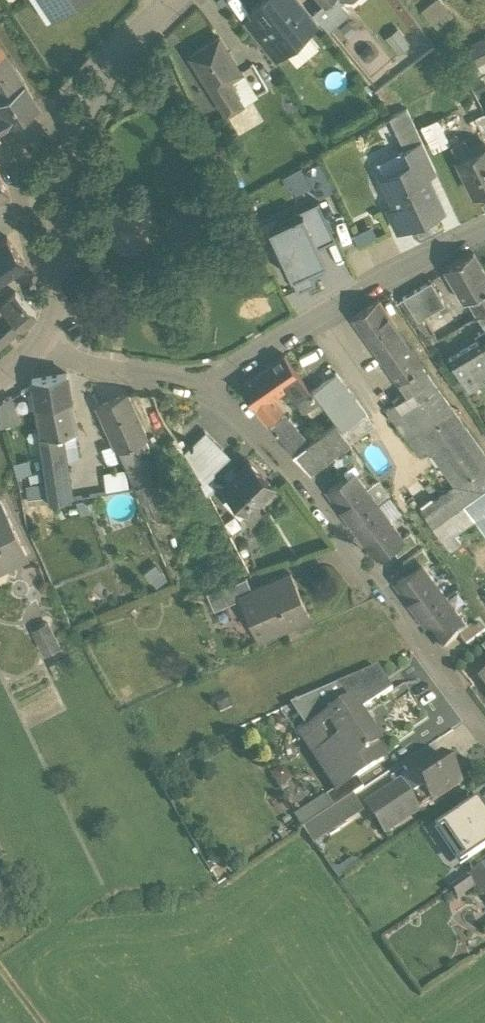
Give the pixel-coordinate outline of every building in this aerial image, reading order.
[(52,16),(77,0),(42,0),(52,16)] [(251,8),(254,12),(276,40),(284,49),(307,31),(282,0),(262,0),(251,8)] [(300,0),(282,0),(299,21),(310,12),(300,0)] [(326,1),(325,1),(325,0),(314,11),(329,29),(348,11),(339,2),(341,0),(327,0),(326,1)] [(454,10),(447,0),(431,0),(423,6),(436,23),(454,10)] [(276,40),(254,12),(243,20),(265,49),(276,40)] [(219,34),(190,53),(227,111),(242,101),(228,79),(242,70),(219,34)] [(470,75),(484,68),(484,39),(459,51),(470,75)] [(4,51),(0,54),(0,99),(0,112),(9,126),(40,105),(25,82),(4,51)] [(253,102),(229,116),(239,134),(262,120),(253,102)] [(407,107),(390,115),(402,138),(406,137),(410,145),(422,140),(407,107)] [(475,115),(484,135),(484,134),(484,114),(484,111),(475,115)] [(9,126),(0,112),(0,132),(9,126)] [(430,135),(434,145),(450,139),(446,128),(430,135)] [(465,136),(451,143),(474,191),(484,186),(484,145),(472,151),(465,136)] [(410,145),(405,147),(411,161),(417,158),(425,175),(436,170),(422,140),(410,145)] [(318,195),(337,185),(322,157),(303,167),(318,195)] [(411,161),(383,174),(396,203),(406,225),(441,208),(425,175),(417,158),(411,161)] [(8,193),(0,180),(0,198),(8,193)] [(301,208),(318,246),(335,238),(318,200),(301,208)] [(396,203),(386,208),(396,229),(406,225),(396,203)] [(318,246),(301,208),(265,225),(297,293),(319,283),(316,276),(326,271),(322,262),(325,261),(318,246)] [(0,241),(0,279),(23,263),(5,237),(0,241)] [(464,257),(448,265),(477,314),(484,310),(484,273),(473,252),(464,257)] [(272,275),(260,282),(266,292),(279,285),(272,275)] [(431,281),(415,290),(429,313),(445,304),(431,281)] [(36,312),(16,290),(2,303),(8,310),(0,317),(0,345),(36,312)] [(429,313),(415,290),(402,297),(418,319),(429,313)] [(422,363),(377,300),(352,317),(397,380),(398,379),(422,363)] [(477,314),(484,328),(479,331),(483,337),(449,358),(469,387),(484,377),(484,310),(477,314)] [(77,323),(68,329),(75,339),(84,334),(85,330),(81,324),(77,323)] [(284,355),(239,386),(258,411),(275,399),(272,395),(292,381),(299,391),(306,385),(284,355)] [(422,363),(398,379),(407,392),(431,376),(422,363)] [(66,373),(32,378),(35,407),(71,400),(66,373)] [(365,410),(334,374),(309,390),(341,427),(365,410)] [(396,400),(418,432),(409,439),(420,455),(430,448),(454,482),(421,507),(444,538),(453,531),(475,515),(484,508),(484,452),(431,376),(407,392),(396,400)] [(124,393),(99,405),(119,450),(145,438),(124,393)] [(71,400),(35,407),(36,408),(35,408),(40,434),(38,434),(38,437),(57,433),(77,429),(72,402),(71,402),(71,400)] [(282,411),(267,421),(293,452),(310,440),(282,411)] [(310,440),(293,452),(309,471),(350,442),(335,422),(310,440)] [(223,450),(205,431),(185,451),(199,474),(223,450)] [(57,433),(38,437),(44,468),(63,465),(57,433)] [(145,438),(119,450),(135,486),(149,478),(138,453),(149,448),(145,438)] [(355,455),(336,469),(343,479),(354,471),(362,465),(355,455)] [(249,460),(223,485),(247,510),(273,485),(249,460)] [(63,465),(44,468),(46,482),(48,495),(49,499),(67,495),(63,465)] [(108,489),(130,485),(127,467),(105,471),(108,489)] [(378,504),(354,471),(343,479),(328,490),(352,523),(378,504)] [(149,478),(135,486),(140,495),(154,486),(149,478)] [(105,479),(87,482),(89,493),(106,490),(105,479)] [(46,482),(26,485),(28,498),(48,495),(46,482)] [(2,556),(6,565),(26,556),(0,503),(0,557),(2,556)] [(378,504),(352,523),(377,556),(390,546),(402,537),(378,504)] [(475,515),(484,531),(484,508),(475,515)] [(453,531),(444,538),(451,547),(460,541),(453,531)] [(402,537),(390,546),(397,555),(417,541),(410,532),(402,537)] [(422,548),(403,562),(410,572),(421,563),(429,557),(422,548)] [(410,572),(396,582),(420,615),(446,596),(421,563),(410,572)] [(252,589),(240,595),(240,596),(258,636),(309,613),(291,572),(252,589)] [(246,575),(222,586),(229,601),(240,596),(240,595),(252,589),(246,575)] [(446,596),(420,615),(444,648),(459,637),(470,629),(446,596)] [(49,620),(32,629),(46,655),(63,646),(49,620)] [(459,637),(466,647),(484,633),(484,632),(478,623),(470,629),(459,637)] [(338,687),(336,688),(349,708),(351,707),(356,716),(391,691),(378,670),(338,687)] [(349,708),(336,688),(290,708),(309,735),(315,731),(349,708)] [(349,708),(315,731),(332,758),(320,766),(336,792),(337,793),(356,780),(383,763),(374,750),(377,748),(356,716),(351,707),(349,708)] [(443,757),(395,788),(405,803),(413,798),(421,811),(461,785),(443,757)] [(356,780),(337,793),(336,792),(325,799),(332,810),(353,797),(363,791),(356,780)] [(413,798),(405,803),(395,788),(366,807),(385,835),(421,811),(413,798)] [(332,810),(316,821),(325,834),(325,835),(362,811),(353,797),(332,810)] [(296,818),(303,830),(332,810),(325,799),(296,818)] [(468,865),(484,853),(484,816),(477,804),(443,826),(468,865)] [(316,821),(303,830),(312,844),(325,834),(316,821)] [(468,865),(475,875),(484,869),(484,853),(468,865)] [(468,880),(480,897),(484,894),(484,869),(475,875),(468,880)]
